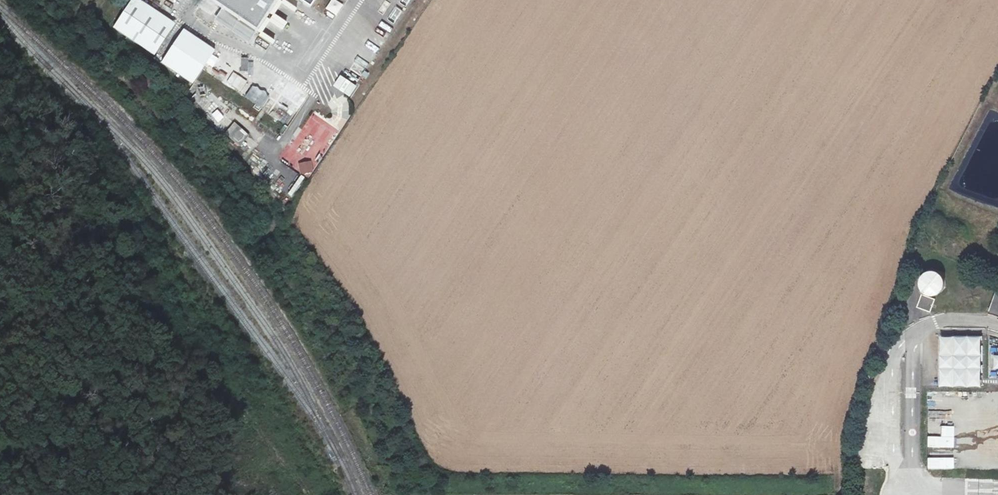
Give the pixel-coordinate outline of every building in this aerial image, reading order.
[(134,0),(113,31),(154,59),(175,28),(134,0)] [(260,38),(285,0),(205,0),(260,38)] [(314,12),(322,0),(296,0),(314,12)] [(406,9),(412,0),(394,0),(406,9)] [(397,25),(404,10),(394,6),(388,21),(397,25)] [(212,16),(211,8),(198,9),(199,17),(212,16)] [(186,35),(164,66),(195,87),(216,57),(186,35)] [(233,72),(225,83),(240,93),(248,82),(233,72)] [(340,75),(334,87),(352,96),(358,84),(340,75)] [(253,84),(245,97),(262,108),(270,96),(253,84)] [(217,132),(224,126),(216,116),(209,122),(217,132)] [(239,146),(249,135),(235,122),(225,133),(239,146)] [(250,151),(257,143),(248,137),(242,145),(250,151)] [(322,159),(322,154),(283,155),(284,171),(313,171),(313,159),(322,159)] [(924,292),(928,294),(932,295),(936,294),(940,293),(942,290),(944,286),(945,282),(944,278),(942,274),(938,272),(934,270),(930,270),(926,271),(923,274),(921,277),(920,281),(920,285),(922,289),(924,292)] [(996,292),(989,313),(997,316),(997,293),(996,292)] [(922,294),(918,307),(931,312),(935,299),(922,294)] [(939,335),(939,386),(982,386),(982,335),(939,335)] [(931,393),(931,472),(997,472),(997,394),(931,393)]
